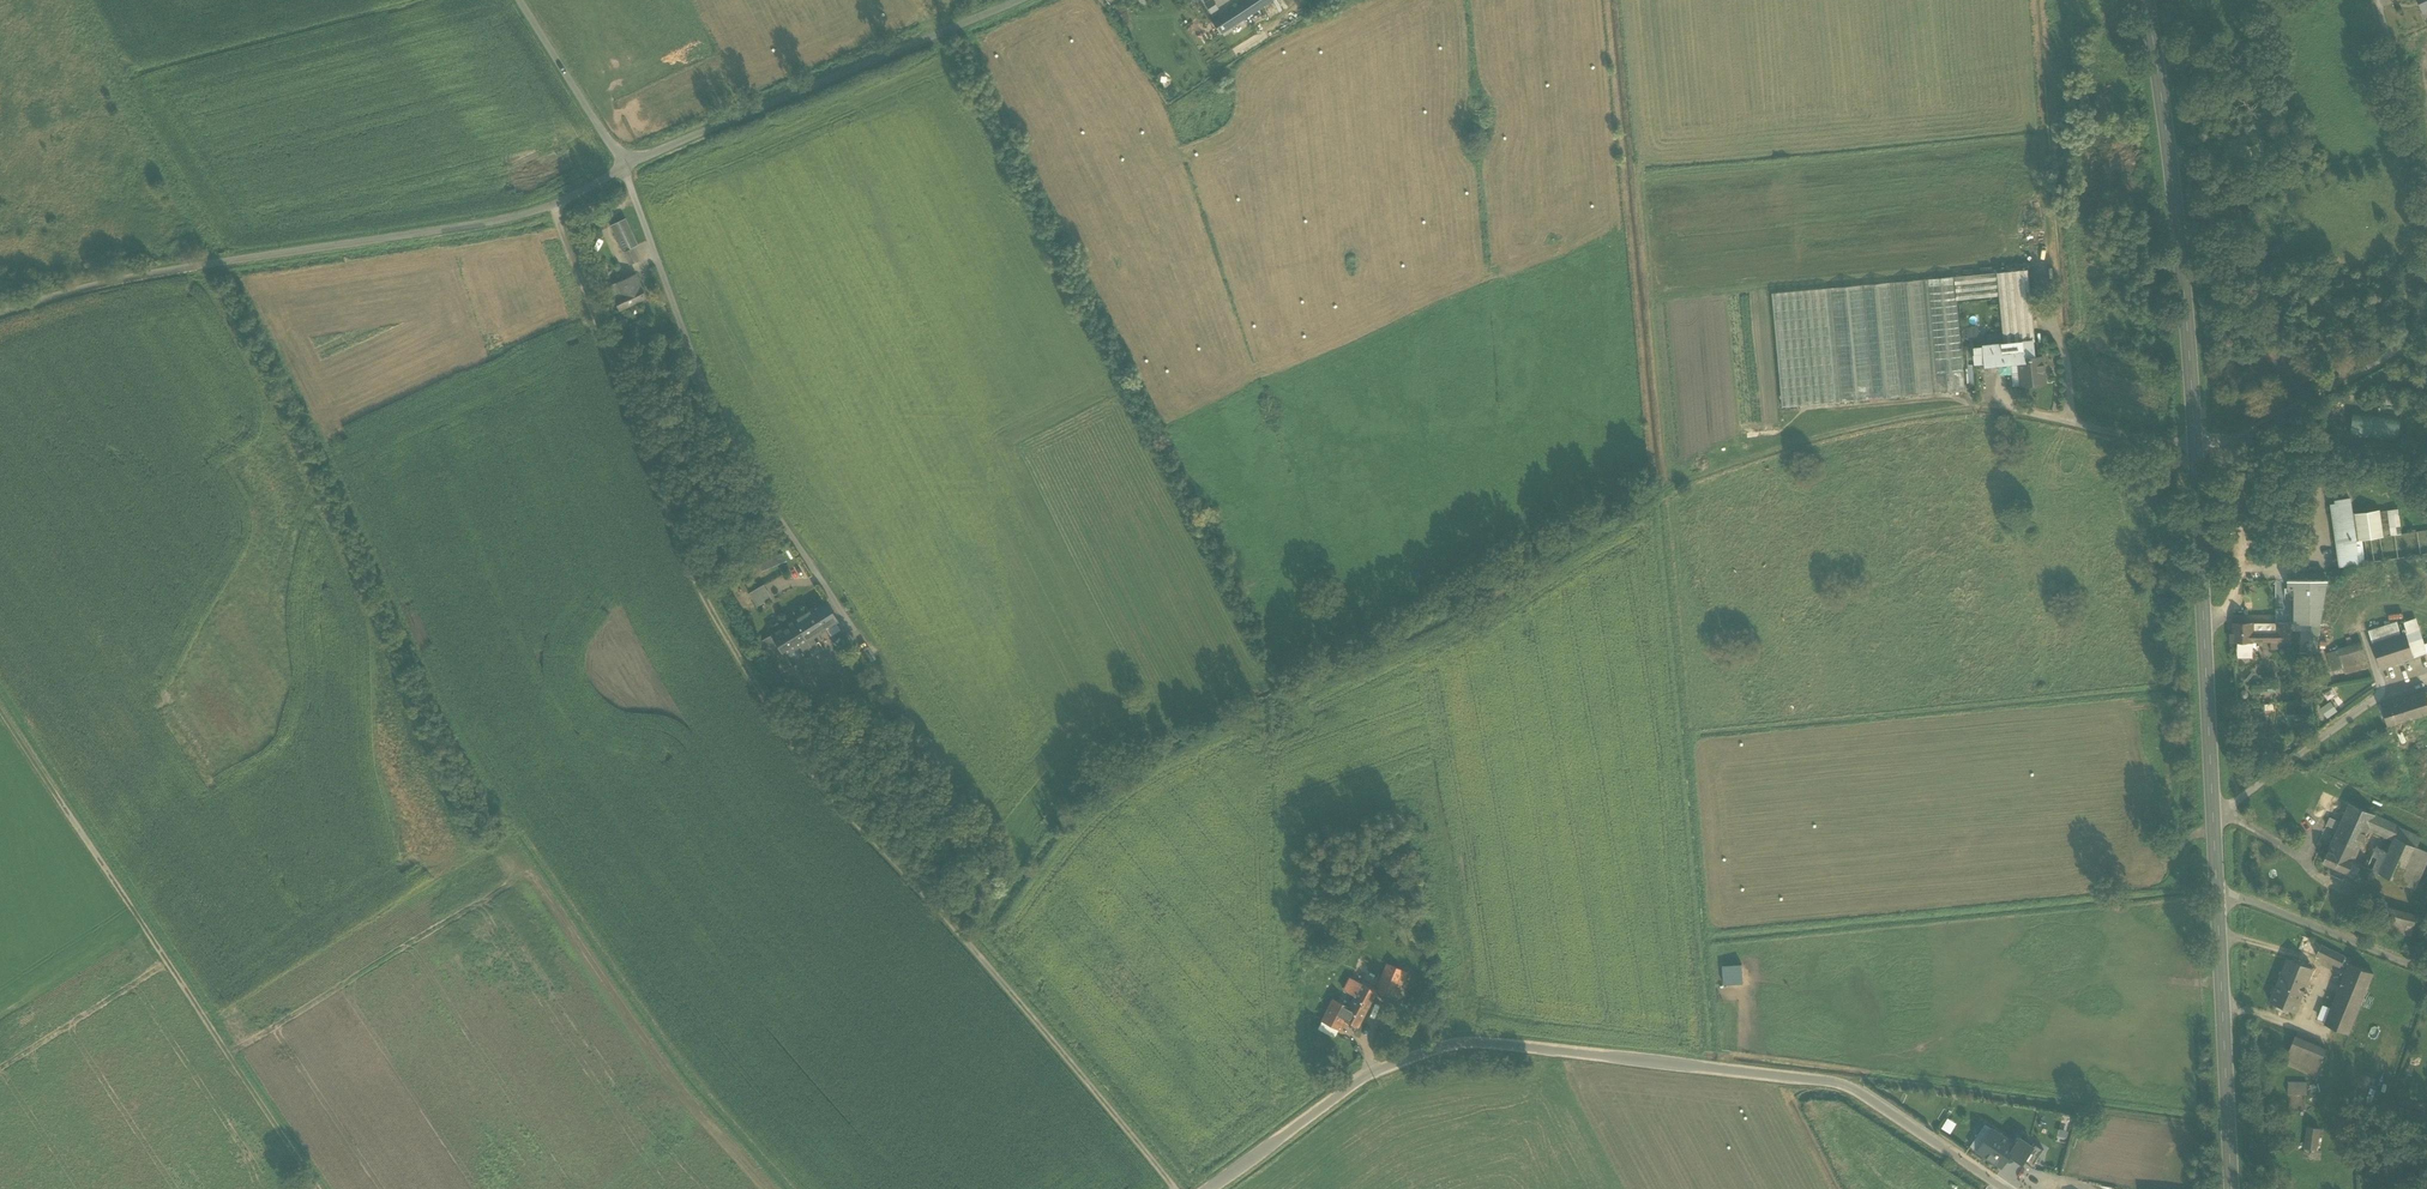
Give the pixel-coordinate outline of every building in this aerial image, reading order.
[(1204,2),(1211,13),(1219,8),(1214,0),(1207,0),(1204,2)] [(1220,17),(1228,29),(1272,0),(1246,0),(1220,17)] [(2424,12),(2426,10),(2426,0),(2419,0),(2424,12)] [(1220,17),(1212,22),(1220,34),(1228,29),(1220,17)] [(2163,163),(2172,162),(2170,129),(2161,130),(2163,163)] [(625,219),(612,225),(624,251),(632,247),(637,245),(625,219)] [(632,247),(624,251),(630,264),(638,260),(632,247)] [(2004,344),(2033,341),(2035,341),(2028,269),(1997,272),(1999,296),(2003,333),(2004,344)] [(1999,296),(1997,272),(1955,276),(1957,300),(1999,296)] [(622,295),(614,299),(619,310),(646,297),(635,273),(616,282),(622,295)] [(1957,300),(1955,276),(1929,279),(1939,393),(1965,391),(1957,300)] [(1923,279),(1896,282),(1906,396),(1934,394),(1923,279)] [(622,295),(616,282),(610,285),(609,289),(614,299),(622,295)] [(1902,397),(1891,282),(1863,285),(1874,399),(1902,397)] [(1841,402),(1874,399),(1863,285),(1830,288),(1841,402)] [(1841,402),(1830,288),(1772,293),(1783,407),(1841,402)] [(1977,337),(1977,328),(1968,328),(1968,337),(1977,337)] [(1988,335),(1989,346),(2002,344),(2004,344),(2003,333),(1988,335)] [(2004,344),(2002,344),(2004,361),(2011,361),(2019,360),(2019,359),(2035,357),(2033,341),(2004,344)] [(2004,361),(2002,344),(1989,346),(1984,346),(1985,363),(2004,361)] [(1974,347),(1976,364),(1977,364),(1985,363),(1984,346),(1974,347)] [(2035,357),(2019,359),(2019,360),(2020,372),(2021,385),(2045,383),(2043,357),(2035,357)] [(2011,361),(2012,373),(2020,372),(2019,360),(2011,361)] [(1976,364),(1969,365),(1971,390),(1980,389),(1977,364),(1976,364)] [(2021,385),(2020,372),(2012,373),(2014,386),(2021,385)] [(2397,437),(2399,420),(2354,415),(2352,433),(2397,437)] [(2347,476),(2341,477),(2338,483),(2342,488),(2348,487),(2350,481),(2347,476)] [(2330,504),(2332,517),(2352,514),(2349,498),(2335,500),(2335,503),(2330,504)] [(2401,533),(2397,509),(2379,511),(2382,536),(2401,533)] [(2379,510),(2352,514),(2332,517),(2339,566),(2339,567),(2365,563),(2361,539),(2382,536),(2379,511),(2379,510)] [(783,552),(758,564),(761,571),(786,560),(783,552)] [(761,571),(758,564),(750,567),(756,581),(764,577),(761,571)] [(2327,580),(2287,579),(2287,588),(2294,588),(2294,623),(2312,623),(2320,623),(2327,580)] [(761,582),(749,590),(757,602),(769,595),(761,582)] [(812,610),(824,628),(837,619),(825,601),(812,610)] [(824,628),(812,610),(772,635),(784,653),(785,653),(798,644),(803,651),(817,642),(812,635),(824,628)] [(2413,616),(2404,619),(2408,632),(2417,629),(2413,616)] [(2397,621),(2368,630),(2372,643),(2401,634),(2397,621)] [(2253,622),(2233,622),(2233,635),(2230,635),(2230,641),(2238,642),(2238,650),(2241,654),(2249,654),(2252,650),(2252,642),(2253,642),(2253,641),(2271,641),(2271,632),(2253,632),(2253,622)] [(2276,622),(2253,622),(2253,632),(2271,632),(2275,632),(2276,622)] [(2291,623),(2276,622),(2275,632),(2271,632),(2271,641),(2291,641),(2291,623)] [(2312,623),(2308,649),(2305,649),(2305,653),(2314,652),(2320,623),(2312,623)] [(2408,632),(2406,632),(2414,657),(2425,654),(2417,629),(2408,632)] [(2401,634),(2372,643),(2380,668),(2414,657),(2406,632),(2401,634)] [(785,653),(784,653),(772,635),(761,642),(781,673),(793,666),(785,653)] [(2361,641),(2336,647),(2340,664),(2341,667),(2344,666),(2366,661),(2361,641)] [(2336,647),(2327,649),(2331,666),(2340,664),(2336,647)] [(2366,661),(2344,666),(2346,672),(2367,667),(2366,661)] [(781,673),(781,674),(792,692),(807,682),(796,664),(793,666),(781,673)] [(2400,699),(2406,720),(2426,714),(2426,695),(2426,691),(2400,699)] [(2329,716),(2339,708),(2331,698),(2321,706),(2329,716)] [(2400,699),(2380,705),(2387,726),(2406,720),(2400,699)] [(2265,705),(2265,715),(2275,715),(2275,705),(2265,705)] [(835,719),(836,736),(852,735),(851,719),(835,719)] [(2245,771),(2251,779),(2275,761),(2269,753),(2245,771)] [(867,777),(872,784),(892,772),(887,765),(867,777)] [(2337,829),(2332,841),(2357,852),(2367,829),(2393,840),(2394,837),(2395,837),(2399,828),(2400,826),(2348,803),(2340,822),(2337,829)] [(2340,822),(2329,818),(2326,825),(2337,829),(2340,822)] [(2422,838),(2399,828),(2395,837),(2418,847),(2422,838)] [(2395,837),(2394,837),(2393,840),(2388,851),(2378,874),(2401,884),(2418,847),(2395,837)] [(2357,852),(2332,841),(2322,862),(2346,873),(2348,874),(2353,863),(2357,852)] [(2376,846),(2366,868),(2378,874),(2388,851),(2376,846)] [(2401,884),(2414,889),(2426,859),(2426,852),(2418,847),(2401,884)] [(2353,863),(2348,874),(2346,873),(2345,876),(2353,879),(2359,865),(2353,863)] [(2416,915),(2378,904),(2372,925),(2410,936),(2416,915)] [(2344,957),(2320,946),(2315,956),(2339,968),(2344,957)] [(2312,970),(2286,960),(2277,984),(2302,994),(2312,970)] [(1724,964),(1724,983),(1746,982),(1745,963),(1724,964)] [(2373,974),(2348,964),(2340,985),(2364,996),(2373,974)] [(1396,981),(1401,971),(1387,965),(1383,976),(1396,981)] [(1396,981),(1390,995),(1396,997),(1407,974),(1401,971),(1396,981)] [(1377,989),(1390,995),(1396,981),(1383,976),(1377,989)] [(1354,995),(1361,983),(1350,977),(1343,990),(1354,995)] [(1361,983),(1354,995),(1348,1007),(1334,999),(1323,1020),(1337,1028),(1342,1019),(1357,1027),(1376,991),(1361,983)] [(2302,994),(2277,984),(2269,1003),(2294,1013),(2302,994)] [(2364,996),(2340,985),(2323,1025),(2347,1035),(2364,996)] [(1333,1037),(1337,1028),(1323,1020),(1318,1029),(1333,1037)] [(2325,1051),(2294,1037),(2285,1056),(2317,1070),(2325,1051)] [(2317,1070),(2285,1056),(2286,1067),(2313,1078),(2317,1070)] [(2306,1083),(2286,1083),(2286,1094),(2306,1095),(2306,1083)] [(1949,1117),(1942,1127),(1951,1132),(1958,1122),(1949,1117)] [(1980,1132),(1987,1137),(1992,1129),(1985,1124),(1980,1132)] [(2319,1129),(2306,1127),(2304,1148),(2316,1149),(2319,1129)] [(1987,1137),(1977,1150),(2001,1167),(2011,1153),(2016,1145),(2015,1144),(1992,1129),(1987,1137)] [(1987,1137),(1980,1132),(1970,1146),(1977,1150),(1987,1137)] [(2033,1147),(2020,1138),(2015,1144),(2016,1145),(2011,1153),(2023,1162),(2025,1160),(2033,1147)] [(2033,1147),(2025,1160),(2031,1164),(2043,1146),(2037,1142),(2033,1147)]
